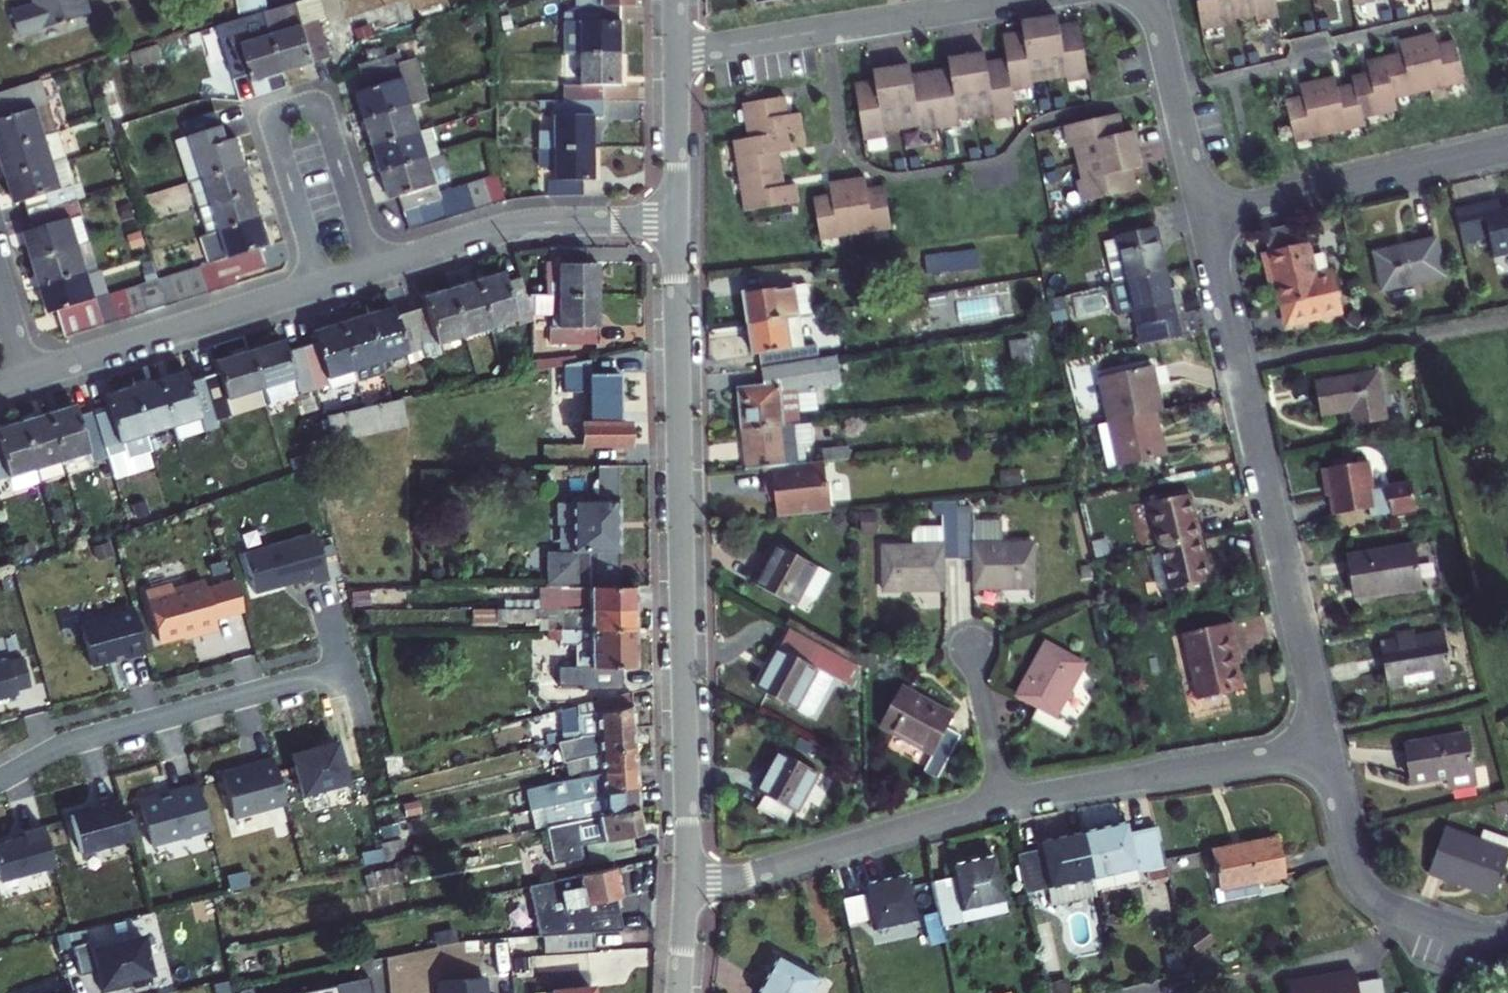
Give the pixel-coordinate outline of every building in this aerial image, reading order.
[(89,15),(85,0),(34,0),(36,7),(13,14),(19,36),(89,15)] [(236,3),(239,16),(267,11),(265,0),(252,0),(236,3)] [(302,27),(319,22),(327,20),(321,0),(309,0),(303,2),(264,14),(271,37),(302,27)] [(510,4),(507,0),(501,0),(496,3),(501,10),(510,4)] [(576,9),(602,8),(602,0),(576,0),(576,9)] [(602,8),(621,7),(637,7),(637,0),(602,0),(602,8)] [(1201,31),(1223,27),(1222,22),(1239,20),(1235,0),(1196,0),(1201,31)] [(1239,20),(1255,17),(1256,22),(1279,19),(1276,0),(1235,0),(1239,20)] [(565,24),(621,24),(621,7),(602,8),(576,9),(565,14),(565,24)] [(233,80),(250,75),(241,46),(271,37),(264,14),(217,28),(233,80)] [(510,16),(501,18),(504,31),(513,29),(510,16)] [(1058,26),(1057,16),(1039,19),(1049,81),(1066,78),(1066,83),(1088,80),(1079,23),(1058,26)] [(480,29),(470,18),(463,25),(473,36),(480,29)] [(1022,32),(1002,36),(1006,60),(1011,92),(1033,89),(1032,84),(1049,81),(1039,19),(1020,22),(1022,32)] [(319,22),(302,27),(313,65),(331,60),(319,22)] [(621,54),(621,24),(565,24),(565,54),(566,54),(582,54),(621,54)] [(354,31),(358,41),(372,36),(368,26),(354,31)] [(283,75),(313,65),(302,27),(271,37),(283,75)] [(1437,46),(1434,34),(1417,38),(1429,92),(1464,84),(1455,47),(1438,51),(1437,46)] [(283,75),(271,37),(241,46),(250,75),(253,84),(283,75)] [(1402,54),(1403,59),(1386,63),(1394,100),(1429,92),(1417,38),(1399,42),(1402,54)] [(1455,47),(1454,42),(1437,46),(1438,51),(1455,47)] [(141,67),(160,61),(156,47),(136,52),(141,67)] [(385,59),(382,49),(367,54),(369,64),(385,59)] [(986,64),(984,53),(965,57),(976,118),(992,116),(993,121),(1015,117),(1011,92),(1006,60),(986,64)] [(582,54),(566,54),(566,86),(582,86),(582,54)] [(582,54),(582,86),(603,86),(621,86),(621,54),(582,54)] [(1403,59),(1402,54),(1385,58),(1386,63),(1403,59)] [(365,91),(403,80),(399,65),(401,64),(398,55),(385,59),(369,64),(358,67),(365,91)] [(947,60),(949,69),(930,73),(939,129),(960,126),(960,121),(976,118),(965,57),(947,60)] [(1369,74),(1370,79),(1352,83),(1353,86),(1354,91),(1356,103),(1359,102),(1363,119),(1397,112),(1394,100),(1386,63),(1385,58),(1366,62),(1369,74)] [(415,60),(401,64),(399,65),(403,80),(411,107),(428,102),(415,60)] [(910,76),(909,66),(891,69),(901,130),(918,128),(918,133),(939,129),(930,73),(910,76)] [(872,72),(874,82),(854,85),(863,142),(886,138),(885,133),(901,130),(891,69),(872,72)] [(1370,79),(1369,74),(1351,78),(1352,83),(1370,79)] [(1337,89),(1335,78),(1317,82),(1329,135),(1365,127),(1363,119),(1359,102),(1356,103),(1354,91),(1338,94),(1337,89)] [(364,121),(411,107),(403,80),(365,91),(356,94),(364,121)] [(37,110),(48,106),(40,82),(0,95),(0,121),(37,110)] [(1302,98),(1303,103),(1286,107),(1294,143),(1329,135),(1317,82),(1299,86),(1302,98)] [(603,101),(603,86),(582,86),(566,86),(564,86),(564,102),(603,101)] [(1354,91),(1353,86),(1337,89),(1338,94),(1354,91)] [(1303,103),(1302,98),(1285,102),(1286,107),(1303,103)] [(786,107),(784,99),(779,100),(782,118),(787,117),(786,107)] [(782,118),(779,100),(742,106),(747,141),(769,137),(769,139),(787,136),(802,134),(799,115),(787,117),(782,118)] [(555,117),(595,117),(603,117),(603,101),(564,102),(556,102),(555,117)] [(56,134),(48,106),(37,110),(45,137),(56,134)] [(372,148),(420,133),(411,107),(364,121),(372,148)] [(37,110),(0,121),(0,151),(45,137),(37,110)] [(220,128),(215,113),(186,122),(191,137),(220,128)] [(1124,133),(1119,114),(1063,126),(1068,148),(1073,147),(1077,163),(1138,149),(1134,131),(1124,133)] [(103,119),(112,145),(118,143),(110,117),(103,119)] [(595,149),(595,117),(555,117),(555,133),(556,149),(595,149)] [(220,128),(191,137),(204,179),(245,167),(236,140),(227,142),(222,128),(220,128)] [(420,133),(428,159),(439,156),(431,129),(420,133)] [(45,137),(53,163),(65,159),(57,133),(56,134),(45,137)] [(428,159),(420,133),(372,148),(381,174),(428,159)] [(540,149),(556,149),(555,133),(539,133),(540,149)] [(769,137),(747,141),(733,143),(738,178),(776,172),(773,155),(778,155),(790,153),(787,136),(769,139),(769,137)] [(53,163),(45,137),(0,151),(0,159),(6,178),(53,163)] [(189,184),(191,184),(204,179),(191,137),(175,142),(189,184)] [(556,169),(556,149),(540,149),(539,169),(556,169)] [(595,149),(556,149),(556,169),(556,181),(583,182),(595,182),(595,149)] [(1138,149),(1077,163),(1080,179),(1075,181),(1080,202),(1137,190),(1132,170),(1142,168),(1138,149)] [(439,156),(428,159),(436,187),(439,195),(454,190),(444,154),(439,156)] [(779,158),(778,155),(773,155),(776,172),(781,171),(779,158)] [(66,159),(65,159),(53,163),(61,190),(72,187),(75,186),(66,159)] [(389,201),(399,198),(436,187),(428,159),(381,174),(389,201)] [(24,202),(61,190),(53,163),(6,178),(14,204),(24,202)] [(245,167),(204,179),(212,206),(253,193),(245,167)] [(778,189),(784,188),(783,184),(781,171),(776,172),(778,189)] [(776,172),(738,178),(744,214),(799,205),(796,186),(784,188),(778,189),(776,172)] [(491,208),(505,203),(497,176),(482,181),(491,208)] [(199,210),(212,206),(204,179),(191,184),(199,210)] [(847,183),(856,237),(891,231),(885,194),(868,197),(867,192),(865,180),(847,183)] [(476,212),(491,208),(482,181),(468,185),(476,212)] [(584,197),(583,182),(556,181),(549,181),(549,198),(584,197)] [(832,202),(814,205),(820,242),(856,237),(847,183),(829,185),(831,197),(832,202)] [(462,216),(476,212),(468,185),(454,190),(462,216)] [(72,187),(61,190),(24,202),(28,217),(77,202),(72,187)] [(439,195),(436,187),(399,198),(410,232),(447,221),(439,195)] [(447,221),(462,216),(454,190),(439,195),(447,221)] [(253,193),(212,206),(221,232),(261,219),(253,193)] [(1498,201),(1455,210),(1463,245),(1490,240),(1493,256),(1507,253),(1507,209),(1500,210),(1498,201)] [(33,231),(71,220),(81,217),(77,202),(28,217),(33,231)] [(124,222),(136,219),(132,205),(120,208),(124,222)] [(221,232),(212,206),(199,210),(207,236),(221,232)] [(792,208),(779,210),(781,222),(794,220),(792,208)] [(81,217),(71,220),(79,247),(90,243),(81,217)] [(221,232),(229,260),(260,250),(270,247),(261,219),(221,232)] [(31,261),(79,247),(71,220),(33,231),(23,234),(31,261)] [(1263,232),(1268,253),(1299,245),(1294,225),(1263,232)] [(1117,240),(1126,282),(1166,273),(1155,229),(1116,238),(1117,240)] [(132,250),(145,246),(141,232),(128,236),(132,250)] [(215,264),(229,260),(221,232),(207,236),(200,238),(208,266),(215,264)] [(1115,284),(1126,282),(1117,240),(1105,243),(1115,284)] [(1405,247),(1405,250),(1375,257),(1378,272),(1383,291),(1444,277),(1436,240),(1405,247)] [(98,270),(90,243),(79,247),(87,273),(98,270)] [(1307,244),(1268,253),(1266,253),(1270,269),(1273,269),(1276,283),(1286,326),(1340,313),(1331,273),(1315,276),(1307,244)] [(87,273),(79,247),(31,261),(40,288),(87,273)] [(549,248),(550,263),(584,263),(584,247),(549,248)] [(1405,250),(1405,247),(1374,254),(1375,257),(1405,250)] [(260,250),(229,260),(235,278),(266,269),(260,250)] [(979,269),(977,250),(924,256),(926,275),(979,269)] [(1270,269),(1266,253),(1261,254),(1268,285),(1276,283),(1273,269),(1270,269)] [(238,286),(235,278),(229,260),(215,264),(223,291),(238,286)] [(144,272),(147,283),(158,279),(152,263),(144,265),(146,271),(144,272)] [(584,263),(550,263),(544,263),(544,295),(550,295),(597,295),(596,263),(584,263)] [(208,295),(223,291),(215,264),(208,266),(200,269),(208,295)] [(194,299),(208,295),(200,269),(186,273),(194,299)] [(489,327),(515,320),(504,282),(501,272),(474,280),(489,327)] [(1383,291),(1378,272),(1374,273),(1378,292),(1383,291)] [(57,313),(96,301),(87,273),(40,288),(48,315),(57,313)] [(179,304),(194,299),(186,273),(171,278),(179,304)] [(1126,282),(1115,284),(1110,285),(1117,316),(1134,312),(1137,326),(1176,316),(1173,303),(1166,273),(1126,282)] [(504,282),(515,320),(517,326),(530,321),(530,315),(524,296),(519,277),(504,282)] [(162,309),(179,304),(171,278),(154,283),(162,309)] [(462,336),(489,327),(474,280),(447,289),(462,336)] [(147,314),(162,309),(154,283),(139,288),(147,314)] [(795,287),(800,316),(812,314),(807,285),(795,287)] [(786,319),(800,316),(795,287),(742,296),(747,325),(786,319)] [(133,318),(147,314),(139,288),(125,292),(133,318)] [(423,306),(435,344),(462,336),(447,289),(420,297),(423,306)] [(119,323),(133,318),(125,292),(110,296),(119,323)] [(930,306),(946,303),(945,293),(928,296),(930,306)] [(551,314),(550,295),(544,295),(524,296),(530,315),(551,314)] [(597,295),(550,295),(551,314),(551,330),(597,329),(597,295)] [(104,327),(119,323),(110,296),(96,301),(104,327)] [(1068,321),(1063,299),(1050,302),(1055,324),(1068,321)] [(104,327),(96,301),(57,313),(65,339),(104,327)] [(1173,303),(1176,316),(1181,337),(1206,332),(1201,310),(1182,314),(1179,301),(1173,303)] [(379,362),(406,353),(394,315),(392,306),(364,314),(379,362)] [(438,354),(435,344),(423,306),(409,311),(420,348),(423,358),(438,354)] [(1357,330),(1365,319),(1353,310),(1345,322),(1357,330)] [(394,315),(406,353),(420,348),(409,311),(394,315)] [(382,373),(379,362),(364,314),(338,323),(352,370),(356,381),(356,382),(382,373)] [(800,316),(786,319),(791,349),(805,347),(800,316)] [(1142,347),(1181,337),(1176,316),(1137,326),(1142,347)] [(791,349),(786,319),(747,325),(753,356),(758,355),(791,349)] [(314,343),(327,384),(328,389),(356,381),(352,370),(338,323),(310,331),(314,343)] [(596,344),(597,329),(551,330),(551,345),(596,344)] [(1031,363),(1026,339),(1008,342),(1013,367),(1031,363)] [(263,402),(296,392),(285,351),(282,340),(247,351),(259,388),(263,402)] [(313,390),(327,384),(314,343),(299,347),(313,390)] [(791,349),(758,355),(760,369),(819,359),(817,345),(805,347),(791,349)] [(285,351),(296,392),(298,394),(313,390),(299,347),(285,351)] [(216,372),(225,399),(259,388),(247,351),(213,361),(216,372)] [(574,356),(533,360),(536,370),(563,365),(574,362),(574,356)] [(760,369),(764,387),(780,386),(781,393),(816,388),(841,384),(837,356),(819,359),(760,369)] [(587,423),(619,423),(618,374),(588,374),(588,359),(574,362),(563,365),(563,392),(587,392),(587,423)] [(1157,388),(1152,367),(1098,379),(1108,423),(1154,412),(1158,411),(1153,389),(1157,388)] [(156,379),(171,426),(199,418),(187,381),(184,370),(156,379)] [(231,415),(225,399),(216,372),(202,377),(215,420),(231,415)] [(1386,420),(1377,373),(1316,384),(1322,416),(1351,411),(1353,425),(1386,420)] [(199,418),(201,425),(215,420),(202,377),(187,381),(199,418)] [(145,434),(171,426),(156,379),(130,387),(145,434)] [(741,431),(784,426),(781,393),(780,386),(764,387),(738,389),(741,431)] [(102,396),(106,407),(118,443),(145,434),(130,387),(102,396)] [(263,402),(259,388),(225,399),(231,415),(264,405),(263,402)] [(816,388),(781,393),(784,426),(800,424),(799,413),(818,411),(816,388)] [(1158,411),(1162,410),(1157,388),(1153,389),(1158,411)] [(331,442),(405,426),(400,400),(325,416),(331,442)] [(61,460),(87,452),(77,415),(73,404),(46,413),(61,460)] [(91,411),(103,447),(118,443),(106,407),(91,411)] [(77,415),(87,452),(91,463),(106,458),(106,457),(103,447),(91,411),(77,415)] [(1113,444),(1118,467),(1159,457),(1153,431),(1158,429),(1154,412),(1108,423),(1113,444)] [(34,468),(61,460),(46,413),(20,421),(34,468)] [(201,425),(199,418),(171,426),(175,440),(203,431),(201,425)] [(217,427),(215,420),(201,425),(203,431),(217,427)] [(8,477),(34,468),(20,421),(0,427),(0,454),(8,477)] [(626,423),(619,423),(587,423),(580,423),(580,445),(626,445),(626,423)] [(800,424),(784,426),(788,466),(798,465),(796,446),(804,445),(813,444),(811,423),(800,424)] [(1108,423),(1098,425),(1103,446),(1113,444),(1108,423)] [(764,469),(788,466),(784,426),(741,431),(746,471),(764,469)] [(1165,456),(1158,429),(1153,431),(1159,457),(1165,456)] [(118,443),(103,447),(106,457),(123,453),(125,459),(150,451),(145,434),(118,443)] [(1118,467),(1113,444),(1103,446),(1108,469),(1118,467)] [(798,465),(806,464),(804,445),(796,446),(798,465)] [(850,459),(849,449),(822,452),(823,462),(850,459)] [(1352,465),(1351,458),(1331,461),(1332,468),(1352,465)] [(810,515),(832,513),(828,484),(826,484),(823,462),(806,464),(798,465),(788,466),(764,469),(766,494),(771,493),(772,499),(774,519),(810,515)] [(1375,509),(1372,492),(1367,462),(1352,465),(1332,468),(1325,469),(1330,496),(1334,516),(1369,510),(1375,509)] [(598,499),(617,500),(616,465),(597,465),(598,499)] [(1330,496),(1325,469),(1320,471),(1324,497),(1330,496)] [(1002,488),(1022,487),(1020,470),(1000,472),(1002,488)] [(1375,509),(1369,510),(1370,518),(1416,510),(1411,485),(1372,492),(1375,509)] [(1194,519),(1188,494),(1183,495),(1189,520),(1194,519)] [(1189,520),(1183,495),(1149,503),(1159,547),(1199,538),(1194,519),(1189,520)] [(617,552),(617,500),(598,499),(571,500),(572,553),(617,552)] [(150,514),(145,501),(132,506),(137,518),(150,514)] [(942,530),(942,545),(943,561),(958,560),(957,515),(957,507),(957,503),(941,503),(942,530)] [(61,507),(50,510),(54,522),(65,518),(61,507)] [(972,515),(972,507),(957,507),(957,515),(972,515)] [(841,536),(851,529),(840,514),(830,522),(841,536)] [(877,534),(877,514),(862,514),(863,534),(877,534)] [(973,544),(972,522),(972,515),(957,515),(958,560),(973,560),(973,544)] [(972,522),(973,544),(1002,543),(1001,521),(972,522)] [(942,545),(942,530),(915,531),(915,546),(942,545)] [(314,533),(242,552),(254,594),(310,578),(312,584),(327,580),(314,533)] [(1199,538),(1159,547),(1170,591),(1204,583),(1198,558),(1203,557),(1199,538)] [(31,542),(15,547),(19,559),(34,554),(31,542)] [(109,543),(93,547),(97,561),(113,557),(109,543)] [(1002,543),(973,544),(973,560),(974,589),(1034,587),(1033,543),(1002,543)] [(795,606),(817,567),(778,545),(756,584),(795,606)] [(943,561),(942,545),(915,546),(882,546),(883,592),(943,590),(943,561)] [(1421,587),(1414,545),(1348,557),(1355,599),(1421,587)] [(617,587),(617,552),(572,553),(545,553),(546,588),(587,587),(617,587)] [(1204,583),(1209,582),(1203,557),(1198,558),(1204,583)] [(223,561),(208,566),(211,577),(226,573),(223,561)] [(1090,567),(1081,570),(1085,583),(1094,580),(1090,567)] [(0,580),(0,581),(4,592),(14,589),(10,577),(0,580)] [(216,629),(213,618),(205,589),(203,581),(171,590),(170,584),(143,591),(157,641),(191,632),(192,635),(216,629)] [(205,589),(213,618),(242,610),(234,581),(205,589)] [(1083,586),(1071,584),(1068,600),(1080,602),(1083,586)] [(532,609),(587,609),(587,587),(546,588),(539,588),(539,601),(503,602),(503,609),(532,609)] [(617,587),(587,587),(587,609),(632,608),(632,587),(617,587)] [(369,606),(368,592),(351,593),(352,607),(369,606)] [(132,608),(78,623),(90,666),(114,659),(113,657),(124,654),(125,659),(145,653),(132,608)] [(632,608),(587,609),(587,630),(633,630),(632,608)] [(532,621),(532,619),(532,609),(503,609),(496,610),(497,622),(532,621)] [(587,609),(532,609),(532,619),(549,618),(550,630),(558,630),(587,630),(587,609)] [(497,622),(496,610),(472,610),(472,626),(497,625),(497,622)] [(1238,650),(1232,623),(1183,634),(1195,682),(1238,673),(1236,665),(1233,651),(1238,650)] [(778,650),(836,680),(861,693),(860,667),(789,629),(778,650)] [(558,641),(558,630),(550,630),(548,630),(548,641),(558,641)] [(587,630),(558,630),(558,641),(558,644),(575,645),(575,668),(587,668),(587,630)] [(633,630),(587,630),(587,668),(620,668),(633,668),(633,630)] [(1414,637),(1396,640),(1379,643),(1387,688),(1451,677),(1443,632),(1414,637)] [(1414,637),(1413,632),(1395,635),(1396,640),(1414,637)] [(1016,696),(1037,707),(1056,717),(1084,665),(1045,643),(1016,696)] [(814,720),(836,680),(778,650),(757,689),(814,720)] [(1242,664),(1238,650),(1233,651),(1236,665),(1242,664)] [(876,655),(862,656),(862,669),(877,669),(876,655)] [(5,661),(14,691),(29,687),(21,657),(5,661)] [(14,691),(5,661),(5,658),(0,659),(0,698),(14,694),(14,691)] [(575,668),(562,668),(562,688),(587,688),(587,668),(575,668)] [(620,668),(587,668),(587,688),(621,688),(620,668)] [(1238,673),(1195,682),(1199,700),(1242,690),(1238,673)] [(932,755),(947,728),(954,715),(901,687),(879,726),(932,755)] [(630,694),(592,703),(595,714),(631,708),(630,694)] [(576,707),(578,737),(596,735),(595,714),(592,703),(576,707)] [(562,739),(578,737),(576,707),(560,711),(562,739)] [(1071,726),(1056,717),(1037,707),(1030,721),(1064,739),(1071,726)] [(633,728),(631,708),(595,714),(596,735),(633,728)] [(633,728),(596,735),(598,755),(634,748),(633,728)] [(947,728),(932,755),(924,771),(938,778),(961,736),(947,728)] [(598,755),(596,735),(556,743),(560,758),(564,757),(578,754),(579,759),(598,755)] [(1475,787),(1467,737),(1407,746),(1412,783),(1448,778),(1449,783),(1450,790),(1475,787)] [(799,759),(806,746),(797,741),(790,754),(799,759)] [(335,742),(291,754),(301,793),(346,781),(335,742)] [(560,758),(556,743),(538,748),(543,763),(560,758)] [(634,748),(598,755),(599,774),(635,768),(634,748)] [(765,796),(794,811),(798,813),(819,773),(779,752),(758,792),(765,796)] [(579,759),(578,754),(564,757),(565,762),(579,759)] [(599,774),(598,755),(579,759),(565,762),(568,776),(581,773),(582,778),(599,774)] [(256,765),(220,775),(232,817),(285,803),(272,757),(255,762),(256,765)] [(635,768),(599,774),(601,795),(637,788),(635,768)] [(531,810),(601,795),(599,774),(582,778),(527,791),(531,810)] [(1449,783),(1448,778),(1412,783),(1413,788),(1449,783)] [(138,802),(149,844),(208,828),(196,783),(167,791),(168,794),(138,802)] [(637,788),(601,795),(602,815),(635,809),(638,808),(637,788)] [(602,815),(601,795),(531,810),(536,829),(543,827),(596,816),(602,815)] [(786,825),(794,811),(765,796),(758,810),(786,825)] [(69,814),(80,853),(128,840),(117,799),(101,804),(102,805),(69,814)] [(405,818),(421,815),(418,802),(402,806),(405,818)] [(1494,805),(1497,817),(1507,814),(1507,805),(1507,802),(1494,805)] [(602,815),(596,816),(602,842),(629,836),(640,834),(635,809),(602,815)] [(602,842),(596,816),(543,827),(551,864),(582,858),(579,846),(586,845),(602,842)] [(1092,881),(1136,872),(1128,832),(1126,822),(1081,832),(1092,881)] [(383,839),(399,835),(396,823),(380,828),(383,839)] [(0,840),(0,879),(52,864),(41,825),(21,831),(22,834),(0,840)] [(1145,870),(1164,866),(1163,864),(1155,826),(1128,832),(1136,872),(1145,870)] [(1507,860),(1507,853),(1444,830),(1429,872),(1495,896),(1507,860)] [(1048,885),(1049,891),(1092,881),(1081,832),(1037,841),(1039,849),(1017,855),(1025,890),(1048,885)] [(633,856),(629,836),(602,842),(586,845),(589,865),(633,856)] [(1282,877),(1274,837),(1242,844),(1252,895),(1258,894),(1256,882),(1282,877)] [(384,862),(404,857),(401,839),(381,844),(384,862)] [(1211,851),(1214,866),(1218,888),(1212,889),(1215,902),(1252,895),(1242,844),(1210,850),(1211,851)] [(383,862),(381,850),(360,853),(362,866),(383,862)] [(952,876),(962,922),(1006,912),(994,856),(950,865),(952,876)] [(1166,876),(1164,866),(1145,870),(1147,880),(1166,876)] [(377,888),(404,882),(401,869),(374,875),(377,888)] [(577,876),(583,904),(614,898),(620,897),(614,869),(577,876)] [(226,876),(230,893),(250,888),(246,872),(226,876)] [(1138,879),(1136,872),(1092,881),(1094,888),(1138,879)] [(906,875),(863,885),(872,929),(915,919),(906,875)] [(528,887),(538,937),(543,936),(592,933),(621,931),(614,898),(583,904),(577,876),(528,887)] [(940,926),(962,922),(952,876),(930,881),(940,926)] [(1094,888),(1092,881),(1049,891),(1052,904),(1095,895),(1094,888)] [(866,921),(861,895),(842,900),(848,925),(866,921)] [(935,913),(921,917),(929,946),(943,943),(935,913)] [(1213,944),(1200,926),(1184,937),(1196,955),(1213,944)] [(432,934),(435,948),(456,943),(453,930),(432,934)] [(544,952),(593,949),(592,933),(543,936),(544,952)] [(142,936),(91,948),(97,970),(102,992),(120,988),(118,982),(152,975),(142,936)] [(79,975),(97,970),(91,948),(91,944),(73,949),(79,975)] [(1182,971),(1179,953),(1163,956),(1166,974),(1182,971)] [(828,984),(776,956),(756,992),(823,992),(828,984)] [(528,959),(513,959),(513,975),(529,974),(528,959)] [(1288,980),(1290,992),(1359,992),(1357,982),(1356,970),(1327,975),(1327,977),(1320,978),(1315,979),(1315,976),(1288,980)] [(439,981),(440,992),(484,992),(483,976),(439,981)] [(333,992),(372,992),(369,978),(332,986),(333,992)] [(1066,982),(1065,978),(1047,983),(1048,987),(1066,982)] [(1357,982),(1359,992),(1384,992),(1382,978),(1357,982)] [(1066,982),(1048,987),(1050,992),(1070,992),(1066,982)]
